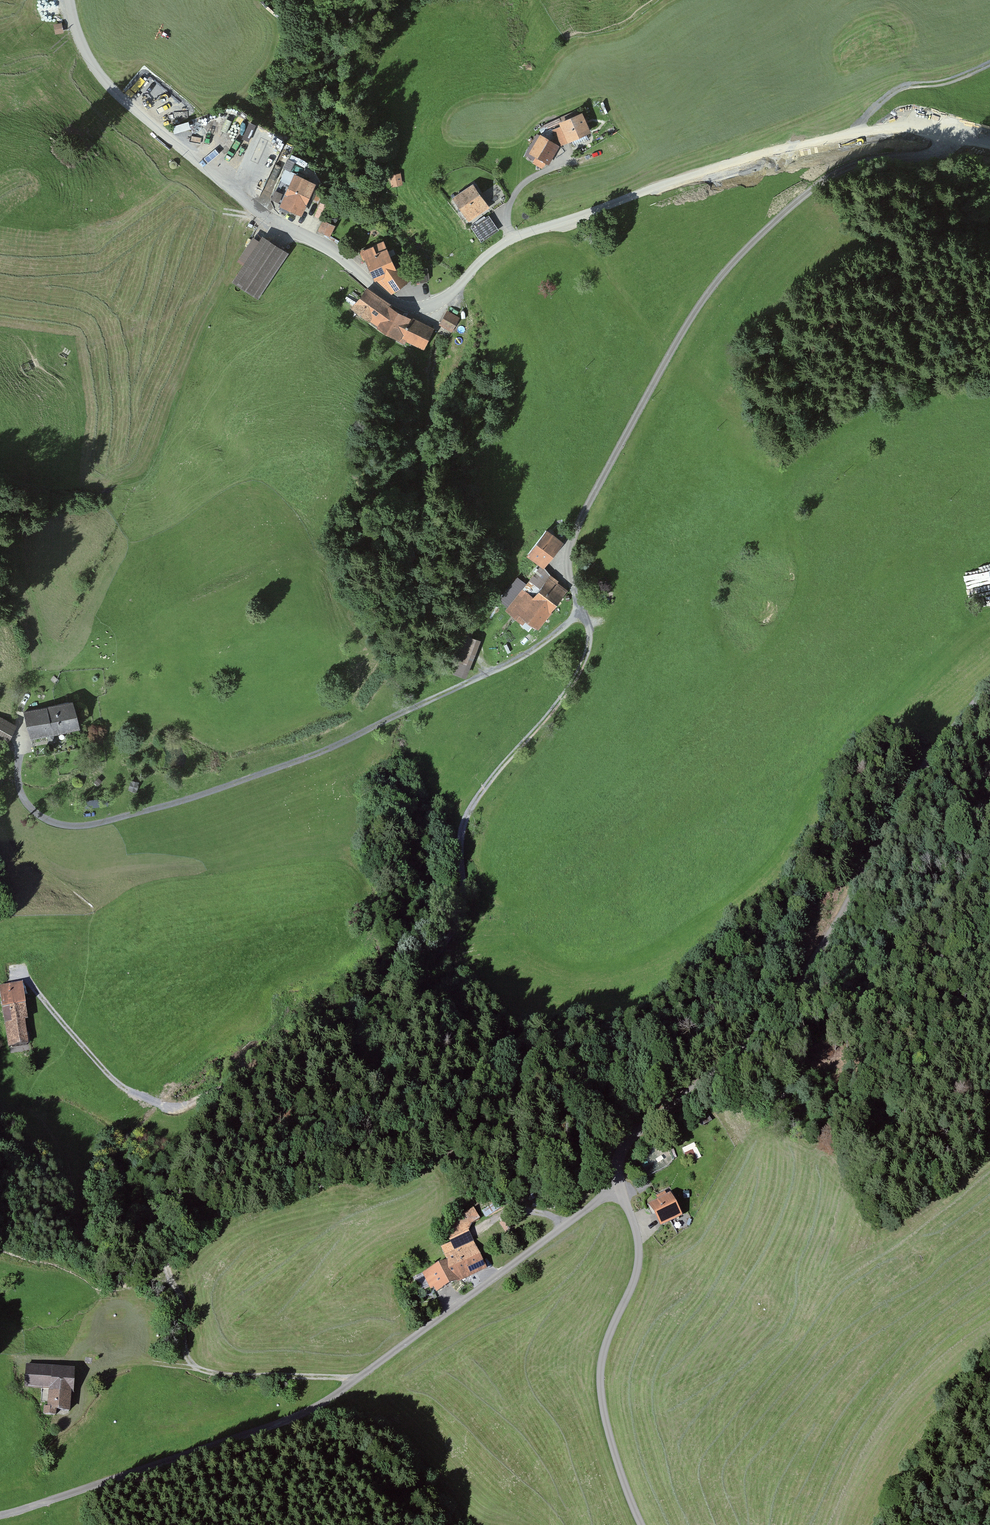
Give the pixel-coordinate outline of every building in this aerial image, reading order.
[(598,134),(589,113),(564,123),(573,145),(598,134)] [(251,140),(246,155),(254,158),(262,134),(250,130),(247,138),(251,140)] [(561,143),(545,133),(530,157),(545,167),(561,143)] [(254,157),(260,160),(268,140),(262,138),(254,157)] [(283,201),(296,174),(287,170),(275,197),(283,201)] [(401,173),(392,174),(393,184),(402,183),(401,173)] [(323,189),(299,177),(284,208),(307,220),(323,189)] [(496,206),(481,185),(462,198),(478,219),(496,206)] [(334,225),(324,220),(319,230),(330,235),(334,225)] [(289,254),(268,239),(236,280),(257,296),(289,254)] [(385,239),(365,252),(391,291),(410,278),(385,239)] [(435,332),(369,295),(358,315),(424,352),(435,332)] [(448,311),(441,323),(452,330),(459,317),(448,311)] [(565,538),(550,527),(530,554),(546,565),(565,538)] [(552,574),(536,595),(514,578),(497,600),(527,623),(537,610),(546,617),(569,587),(552,574)] [(445,668),(466,676),(479,640),(458,633),(445,668)] [(427,669),(423,661),(402,670),(406,678),(427,669)] [(27,711),(33,738),(87,724),(80,698),(27,711)] [(0,713),(0,734),(10,739),(18,721),(0,713)] [(32,1046),(27,981),(6,983),(11,1048),(32,1046)] [(689,1157),(699,1153),(695,1143),(684,1148),(689,1157)] [(671,1193),(648,1205),(661,1231),(684,1219),(671,1193)] [(501,1221),(506,1234),(514,1231),(509,1218),(501,1221)] [(424,1273),(435,1295),(487,1271),(470,1235),(441,1249),(447,1262),(424,1273)] [(75,1368),(32,1363),(30,1385),(50,1387),(48,1407),(70,1409),(75,1368)]
